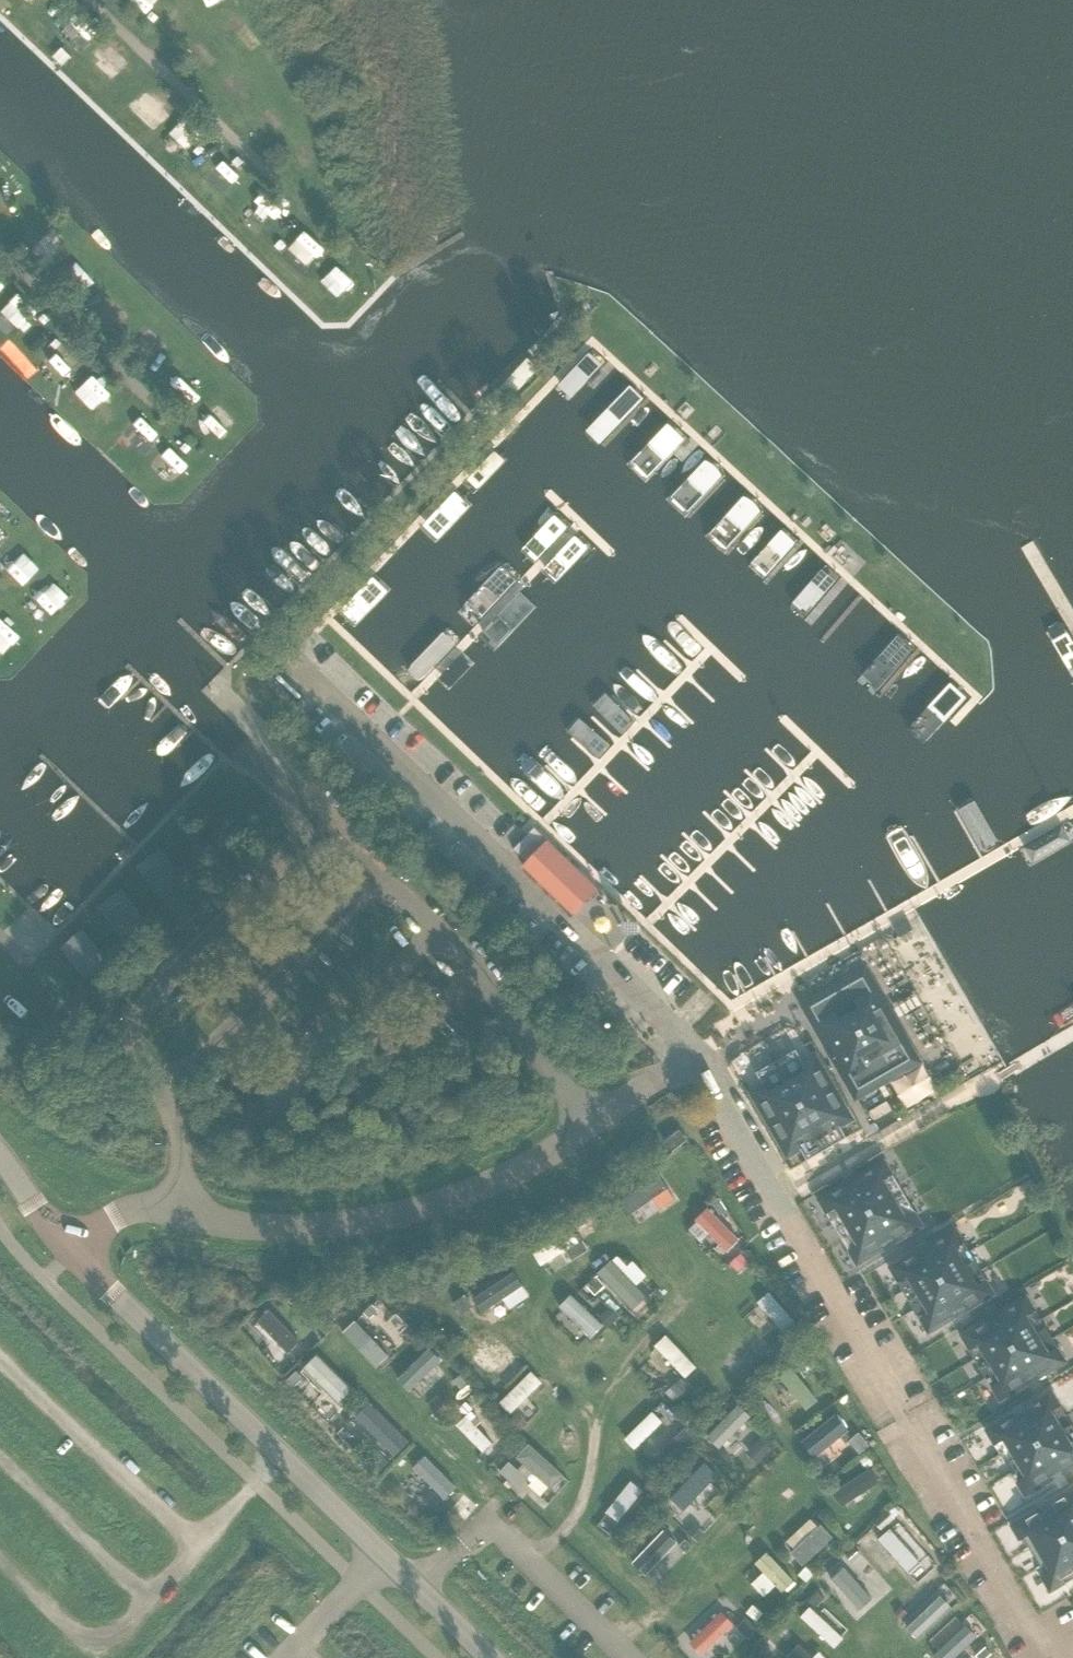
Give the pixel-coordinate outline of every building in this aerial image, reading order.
[(82,14),(66,29),(81,46),(98,31),(82,14)] [(265,227),(281,209),(261,191),(245,210),(265,227)] [(308,229),(283,252),(301,271),(326,248),(308,229)] [(164,377),(183,397),(202,379),(183,359),(164,377)] [(202,420),(220,438),(238,421),(219,402),(202,420)] [(152,463),(170,480),(188,462),(171,445),(152,463)] [(574,915),(589,899),(598,889),(547,841),(534,828),(513,850),(527,863),(523,866),(574,915)] [(161,850),(136,870),(162,906),(187,886),(161,850)] [(121,892),(96,911),(123,947),(148,927),(121,892)] [(84,932),(59,952),(85,987),(110,968),(84,932)] [(864,973),(806,1006),(857,1094),(877,1083),(877,1082),(915,1061),(864,973)] [(765,1087),(755,1093),(789,1152),(798,1146),(807,1161),(846,1138),(838,1123),(847,1118),(814,1059),(804,1065),(796,1050),(756,1073),(765,1087)] [(672,1152),(687,1140),(679,1130),(664,1142),(672,1152)] [(910,1214),(888,1177),(893,1174),(884,1160),(856,1176),(859,1181),(848,1187),(845,1183),(817,1199),(826,1214),(830,1211),(852,1248),(848,1251),(857,1266),(884,1249),(882,1245),(893,1238),(896,1242),(923,1226),(915,1211),(910,1214)] [(630,1214),(641,1207),(648,1218),(679,1197),(662,1172),(620,1199),(630,1214)] [(729,1253),(743,1239),(710,1205),(696,1219),(729,1253)] [(981,1282),(959,1245),(964,1242),(955,1228),(928,1244),(930,1249),(919,1255),(916,1251),(889,1267),(897,1282),(902,1279),(924,1316),(919,1319),(928,1334),(956,1317),(953,1313),(964,1306),(967,1311),(995,1294),(986,1280),(981,1282)] [(577,1229),(534,1248),(542,1264),(561,1256),(563,1261),(587,1251),(577,1229)] [(639,1284),(649,1274),(624,1248),(599,1272),(635,1309),(649,1295),(639,1284)] [(513,1272),(475,1299),(484,1313),(523,1286),(513,1272)] [(772,1289),(758,1300),(783,1332),(798,1321),(772,1289)] [(573,1292),(558,1308),(592,1338),(607,1322),(573,1292)] [(1053,1350),(1031,1313),(1035,1310),(1027,1295),(999,1312),(1002,1316),(990,1323),(988,1318),(960,1335),(969,1349),(973,1347),(995,1384),(991,1386),(999,1401),(1027,1385),(1024,1380),(1036,1373),(1038,1378),(1066,1362),(1057,1347),(1053,1350)] [(276,1306),(260,1318),(287,1353),(303,1341),(276,1306)] [(359,1318),(345,1330),(379,1367),(392,1354),(359,1318)] [(505,1369),(515,1357),(481,1326),(471,1338),(505,1369)] [(669,1332),(655,1345),(686,1378),(700,1365),(669,1332)] [(397,1377),(412,1391),(443,1359),(429,1345),(397,1377)] [(341,1405),(358,1388),(320,1350),(303,1367),(341,1405)] [(793,1364),(781,1373),(809,1408),(821,1398),(793,1364)] [(533,1367),(499,1399),(511,1412),(546,1380),(533,1367)] [(1056,1408),(1060,1405),(1052,1391),(1024,1407),(1027,1412),(1016,1418),(1013,1414),(985,1430),(994,1445),(998,1442),(1020,1479),(1016,1482),(1025,1497),(1052,1480),(1049,1476),(1061,1469),(1063,1474),(1072,1468),(1072,1437),(1056,1408)] [(355,1416),(397,1456),(413,1439),(371,1399),(355,1416)] [(737,1405),(709,1438),(721,1448),(749,1415),(737,1405)] [(655,1408),(625,1436),(635,1447),(665,1420),(655,1408)] [(472,1409),(457,1422),(484,1450),(494,1440),(478,1423),(481,1419),(472,1409)] [(673,1411),(647,1439),(670,1461),(697,1432),(673,1411)] [(836,1419),(802,1447),(814,1461),(848,1433),(836,1419)] [(762,1437),(748,1450),(758,1461),(772,1448),(762,1437)] [(513,1455),(500,1470),(521,1488),(531,1477),(553,1497),(572,1476),(530,1439),(514,1456),(513,1455)] [(409,1471),(440,1504),(460,1485),(429,1452),(409,1471)] [(704,1464),(671,1499),(683,1510),(716,1475),(704,1464)] [(870,1472),(833,1495),(843,1510),(879,1487),(870,1472)] [(632,1478),(604,1511),(616,1522),(644,1489),(632,1478)] [(1049,1502),(1052,1507),(1041,1514),(1038,1509),(1010,1525),(1019,1540),(1024,1537),(1046,1575),(1041,1577),(1050,1592),(1072,1578),(1072,1488),(1049,1502)] [(910,1573),(933,1556),(902,1516),(879,1534),(910,1573)] [(681,1540),(688,1533),(674,1519),(667,1527),(681,1540)] [(697,1525),(690,1532),(697,1539),(704,1532),(697,1525)] [(823,1525),(791,1553),(801,1565),(834,1536),(823,1525)] [(667,1528),(634,1563),(646,1574),(679,1539),(667,1528)] [(685,1538),(679,1545),(685,1552),(692,1545),(685,1538)] [(755,1559),(765,1571),(753,1581),(765,1595),(779,1584),(784,1591),(797,1580),(770,1547),(755,1559)] [(831,1585),(845,1599),(877,1569),(864,1554),(831,1585)] [(940,1594),(907,1622),(919,1636),(952,1608),(940,1594)] [(819,1612),(813,1606),(802,1617),(834,1646),(845,1635),(843,1633),(848,1628),(824,1607),(819,1612)] [(720,1610),(689,1640),(701,1651),(732,1621),(720,1610)] [(932,1657),(958,1657),(971,1644),(958,1632),(932,1657)] [(799,1643),(787,1655),(790,1657),(825,1657),(826,1657),(819,1650),(813,1656),(799,1643)]
